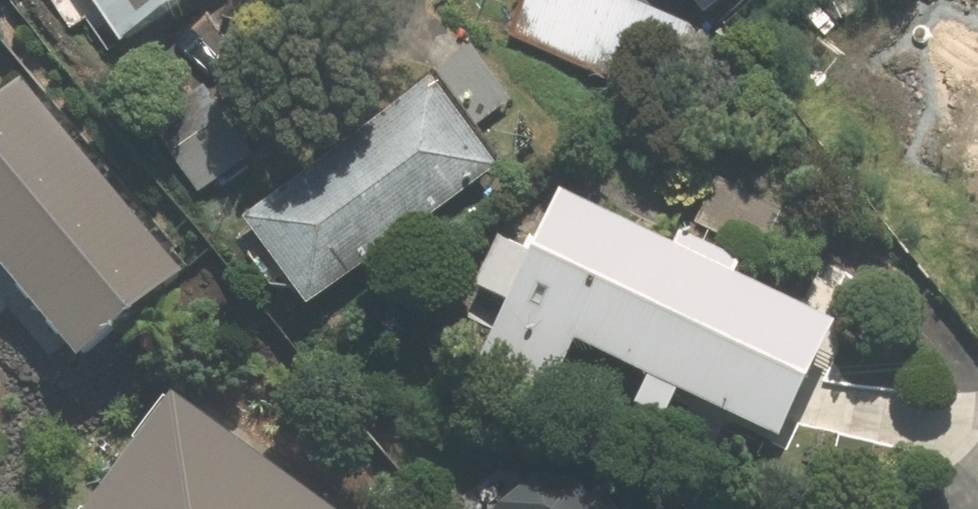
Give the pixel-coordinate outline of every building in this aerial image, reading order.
[(130,39),(188,0),(104,0),(130,39)] [(642,0),(525,0),(511,35),(688,108),(719,32),(642,0)] [(711,18),(733,0),(696,0),(711,18)] [(445,71),(444,70),(251,211),(319,303),(512,161),(483,121),(445,71)] [(0,104),(0,240),(94,354),(194,271),(33,77),(0,104)] [(260,148),(211,82),(155,123),(204,189),(260,148)] [(693,224),(685,241),(574,186),(541,252),(509,236),(485,284),(520,301),(492,356),(560,390),(585,341),(654,374),(640,403),(673,420),(690,383),(796,436),(855,318),(748,266),(754,254),(693,224)] [(195,387),(106,508),(363,508),(195,387)] [(578,505),(550,471),(515,500),(504,508),(581,508),(578,505)]
